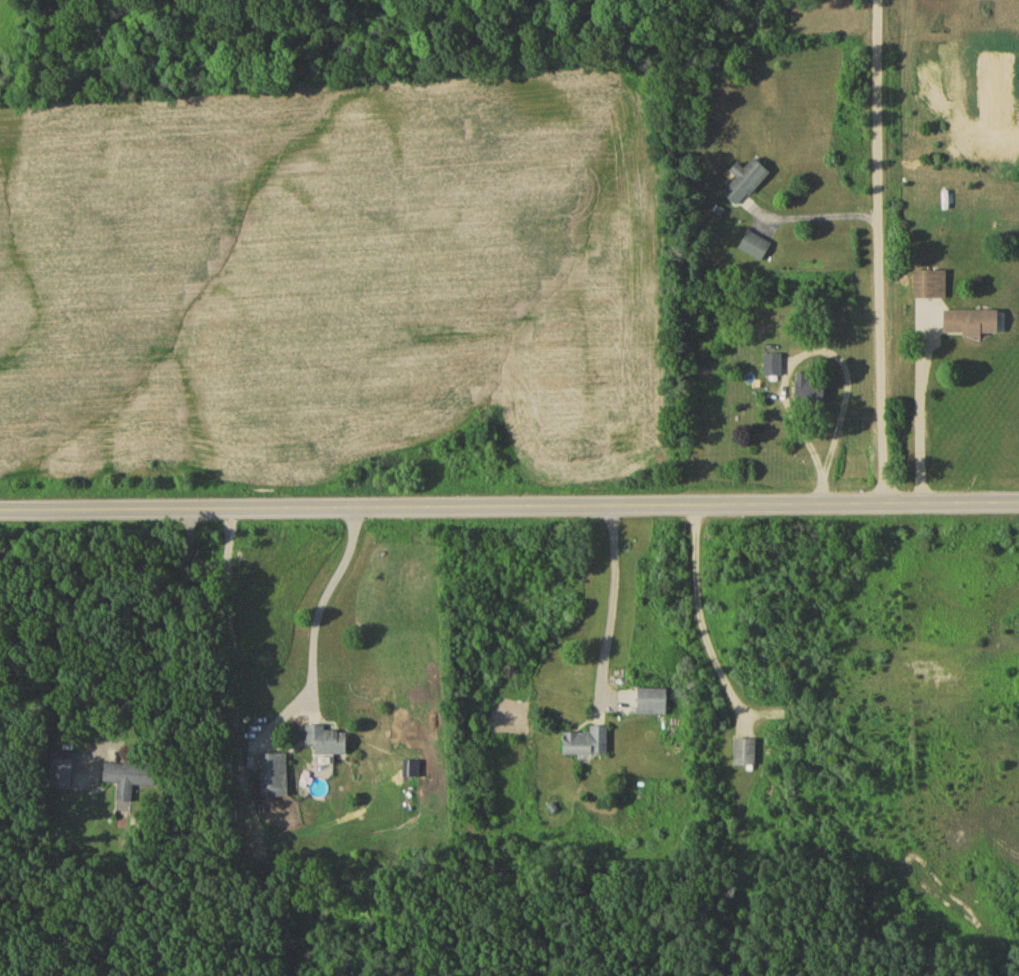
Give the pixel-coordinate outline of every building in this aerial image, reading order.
[(725,198),(740,211),(772,176),(755,161),(746,172),(739,166),(732,175),(739,182),(725,198)] [(773,247),(751,233),(740,251),(762,265),(773,247)] [(948,273),(915,273),(915,301),(948,301),(948,273)] [(946,313),(946,338),(1002,338),(1002,313),(946,313)] [(766,356),(766,380),(783,380),(783,356),(766,356)] [(799,405),(828,405),(828,386),(811,386),(811,376),(799,376),(799,405)] [(670,691),(640,691),(640,718),(670,718),(670,691)] [(319,758),(349,758),(349,734),(327,734),(327,728),(307,728),(307,748),(319,748),(319,758)] [(610,729),(592,729),(591,736),(563,736),(563,758),(609,759),(610,729)] [(758,742),(735,742),(735,769),(758,769),(758,742)] [(262,757),(262,800),(289,800),(289,757),(262,757)] [(134,805),(134,789),(157,789),(157,768),(106,767),(106,786),(120,786),(119,805),(134,805)]
